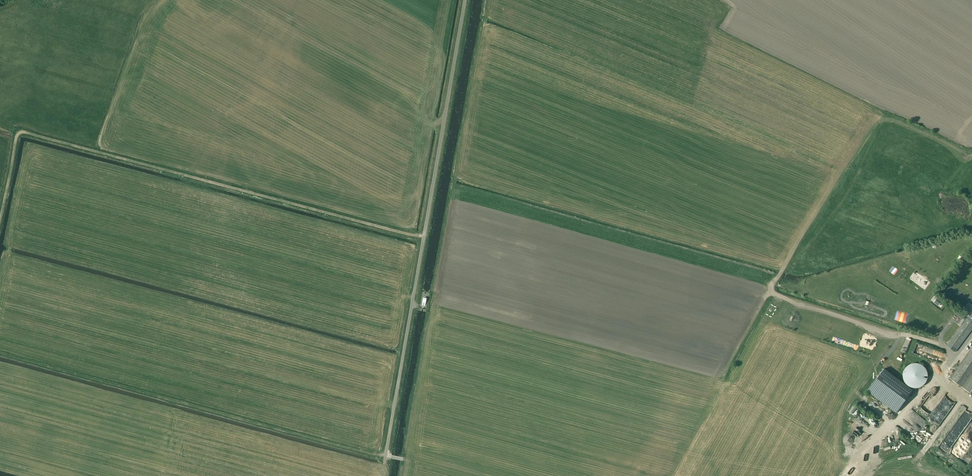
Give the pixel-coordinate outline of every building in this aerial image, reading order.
[(938,306),(942,301),(938,297),(934,303),(938,306)] [(967,319),(949,343),(957,350),(971,329),(971,323),(967,319)] [(971,395),(971,347),(949,378),(971,395)] [(940,351),(936,359),(941,361),(945,353),(940,351)] [(930,360),(928,363),(935,368),(938,364),(930,360)] [(907,367),(906,368),(906,369),(905,370),(905,371),(904,372),(904,373),(904,374),(904,375),(904,376),(904,377),(904,378),(904,379),(905,380),(905,381),(906,382),(906,383),(907,384),(908,384),(908,385),(909,386),(910,386),(912,387),(913,387),(914,388),(915,388),(916,388),(917,388),(918,388),(919,388),(920,387),(921,387),(922,386),(923,386),(924,385),(925,385),(926,384),(926,383),(927,382),(927,381),(928,380),(928,379),(928,378),(928,377),(929,376),(929,375),(929,374),(928,373),(928,372),(928,371),(927,370),(927,369),(926,368),(925,367),(924,366),(923,365),(922,364),(921,364),(920,364),(919,363),(918,363),(917,363),(916,363),(915,363),(914,363),(913,364),(912,364),(911,364),(910,365),(909,365),(908,366),(908,367),(907,367)] [(884,368),(869,388),(898,409),(912,390),(884,368)] [(920,399),(914,405),(921,411),(927,405),(920,399)] [(885,411),(891,417),(896,413),(891,406),(885,411)] [(952,444),(955,437),(949,433),(945,440),(952,444)] [(921,443),(923,440),(917,437),(919,435),(916,434),(913,438),(921,443)] [(939,446),(946,450),(950,444),(942,440),(939,446)]
